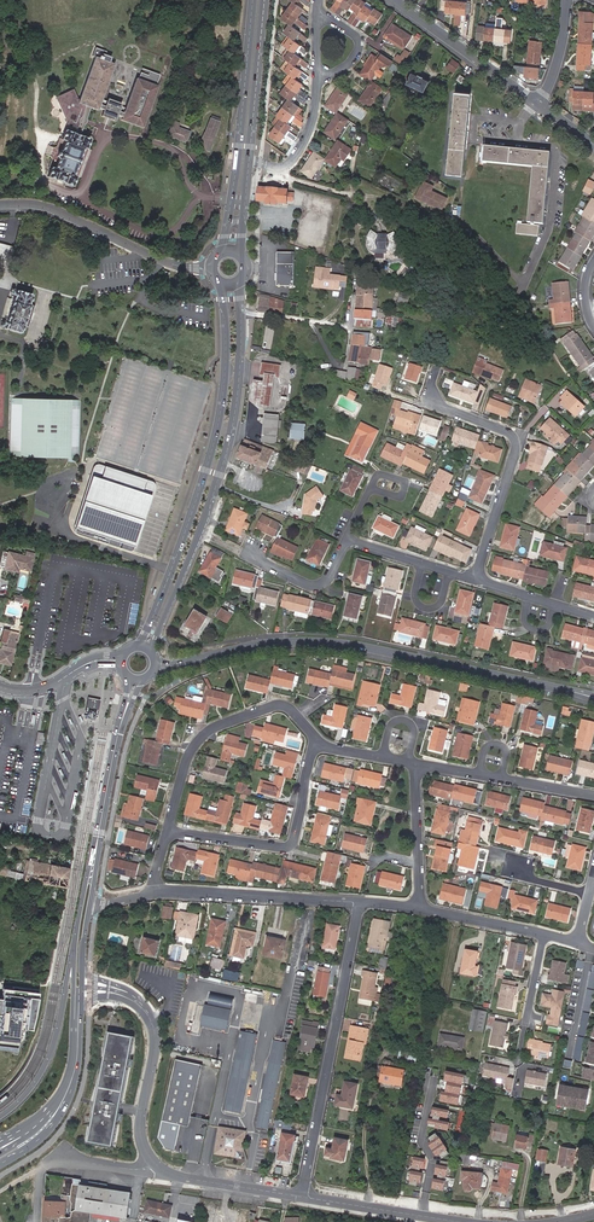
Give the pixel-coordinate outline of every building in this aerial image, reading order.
[(335,13),(344,0),(337,0),(331,10),(335,13)] [(350,8),(355,0),(344,0),(335,13),(339,16),(344,8),(348,11),(350,8)] [(352,24),(364,5),(366,3),(362,0),(355,0),(350,8),(354,10),(352,13),(353,14),(348,22),(352,24)] [(456,14),(457,1),(449,0),(447,0),(447,1),(443,0),(442,11),(446,12),(445,13),(456,14)] [(457,1),(456,14),(455,24),(461,25),(462,19),(465,19),(466,13),(469,13),(471,2),(467,2),(467,0),(457,0),(457,1)] [(531,3),(536,3),(540,4),(540,8),(546,8),(547,0),(532,0),(531,3)] [(287,10),(305,24),(308,20),(300,14),(303,10),(294,3),(293,2),(287,10)] [(352,24),(355,27),(360,19),(365,22),(367,19),(373,11),(364,5),(352,24)] [(373,11),(367,19),(375,24),(383,14),(374,8),(373,11)] [(290,25),(292,26),(294,22),(304,30),(307,26),(305,24),(287,10),(281,18),(290,25)] [(580,43),(592,44),(593,38),(593,32),(593,12),(593,11),(582,11),(580,43)] [(495,29),(496,24),(486,23),(486,27),(481,27),(480,37),(485,37),(485,39),(494,40),(495,29)] [(411,37),(392,24),(384,37),(395,44),(396,42),(404,47),(411,37)] [(290,38),(296,42),(299,38),(305,43),(308,39),(292,26),(290,25),(284,33),(288,36),(290,38)] [(495,29),(494,40),(504,42),(505,40),(508,40),(509,30),(495,29)] [(288,48),(297,55),(300,51),(305,55),(308,51),(296,42),(290,38),(288,36),(282,44),(288,48)] [(529,51),(541,53),(542,42),(540,41),(541,37),(531,36),(529,51)] [(592,44),(580,43),(578,69),(591,70),(592,44)] [(107,51),(96,47),(92,58),(94,59),(79,100),(77,99),(73,91),(56,99),(67,123),(71,122),(77,127),(76,130),(82,132),(85,125),(87,125),(89,123),(90,120),(89,118),(87,118),(91,108),(99,110),(99,108),(104,110),(102,116),(106,118),(107,116),(110,117),(112,118),(112,120),(116,121),(118,115),(123,117),(122,119),(132,123),(133,120),(136,120),(135,124),(144,127),(159,86),(157,85),(161,74),(154,72),(153,76),(142,72),(139,79),(138,78),(127,108),(122,106),(123,103),(117,101),(109,98),(108,101),(103,99),(116,64),(110,62),(112,57),(106,55),(107,51)] [(306,68),(309,64),(297,55),(288,48),(282,56),(286,59),(290,63),(295,66),(298,62),(300,64),(306,68)] [(405,60),(410,53),(405,50),(400,57),(405,60)] [(539,64),(541,53),(529,51),(527,67),(537,68),(538,63),(539,64)] [(365,67),(373,55),(371,54),(364,65),(365,67)] [(379,60),(373,55),(365,67),(360,74),(370,81),(375,74),(377,71),(378,69),(381,66),(383,67),(393,66),(394,63),(382,55),(379,60)] [(306,81),(309,77),(297,68),(295,66),(290,63),(286,59),(280,67),(289,74),(297,81),(300,77),(306,81)] [(454,73),(459,66),(460,65),(452,60),(447,68),(454,73)] [(303,85),(297,81),(289,74),(283,82),(286,85),(297,93),(299,89),(303,85)] [(424,92),(429,82),(422,79),(423,78),(418,75),(418,77),(412,74),(407,84),(424,92)] [(465,79),(460,75),(457,80),(462,83),(465,79)] [(382,89),(372,82),(359,101),(369,108),(382,89)] [(396,86),(391,84),(387,92),(389,93),(392,95),(396,86)] [(280,93),(289,99),(291,101),(294,96),(297,93),(286,85),(280,93)] [(348,94),(338,87),(326,105),(336,112),(348,94)] [(583,104),(584,91),(574,91),(574,88),(571,88),(571,91),(570,91),(570,101),(573,101),(573,103),(583,104)] [(305,99),(308,96),(299,89),(297,93),(299,94),(305,99)] [(583,109),(593,110),(593,102),(593,92),(584,91),(583,104),(583,109)] [(392,95),(389,93),(381,103),(387,107),(392,95)] [(463,175),(471,94),(455,93),(447,173),(463,175)] [(307,101),(305,99),(299,94),(296,98),(304,104),(307,101)] [(289,99),(283,107),(293,115),(299,107),(291,101),(289,99)] [(283,107),(277,116),(281,119),(287,123),(293,115),(283,107)] [(299,107),(293,115),(301,121),(304,118),(299,114),(302,109),(299,107)] [(348,120),(337,113),(325,132),(335,139),(348,120)] [(287,123),(290,125),(293,121),(300,126),(303,122),(301,121),(293,115),(287,123)] [(275,127),(294,141),(297,137),(288,131),(291,127),(290,125),(287,123),(281,119),(277,116),(270,124),(275,127)] [(209,148),(212,150),(217,138),(216,137),(221,123),(212,120),(207,134),(205,133),(199,147),(208,151),(209,148)] [(173,130),(177,132),(184,134),(188,125),(177,121),(173,130)] [(67,123),(68,126),(76,130),(77,127),(71,122),(67,123)] [(285,140),(292,146),(295,142),(294,141),(275,127),(269,135),(282,144),(285,140)] [(81,137),(82,132),(76,130),(74,135),(65,132),(59,150),(55,149),(52,157),(56,159),(49,177),(75,185),(78,176),(74,175),(77,166),(80,167),(82,163),(83,159),(80,158),(83,149),(87,150),(90,140),(81,137)] [(326,159),(326,160),(336,166),(341,158),(344,160),(351,150),(338,141),(326,159)] [(550,153),(485,147),(483,162),(533,168),(528,223),(531,223),(531,225),(517,224),(516,234),(537,236),(538,226),(535,226),(535,223),(543,224),(550,153)] [(311,178),(317,169),(325,159),(314,152),(301,171),(311,178)] [(583,190),(585,191),(589,193),(590,194),(593,186),(593,183),(588,180),(583,190)] [(424,181),(422,185),(433,190),(435,186),(424,181)] [(433,190),(422,185),(416,197),(424,202),(426,200),(428,201),(430,202),(429,204),(443,211),(449,199),(433,190)] [(259,189),(258,202),(266,203),(267,192),(272,193),(273,190),(259,189)] [(267,192),(266,203),(266,205),(276,205),(277,204),(278,190),(273,190),(272,193),(267,192)] [(294,191),(278,190),(277,204),(287,204),(287,202),(293,202),(294,191)] [(583,217),(593,200),(592,199),(584,212),(581,210),(578,214),(583,217)] [(593,200),(583,217),(585,218),(593,224),(593,200)] [(583,217),(575,232),(576,233),(585,218),(583,217)] [(576,233),(588,241),(590,237),(592,238),(593,235),(593,224),(585,218),(576,233)] [(396,238),(393,232),(386,235),(386,232),(383,234),(382,235),(378,235),(372,231),(368,237),(367,245),(371,252),(379,248),(381,250),(384,248),(391,254),(396,247),(396,238)] [(576,233),(567,249),(579,256),(581,252),(583,253),(590,242),(588,241),(576,233)] [(0,240),(0,263),(2,263),(8,242),(0,240)] [(567,249),(557,266),(568,273),(571,269),(573,270),(581,257),(579,256),(567,249)] [(295,253),(277,252),(277,286),(295,286),(295,253)] [(332,269),(317,267),(315,284),(340,287),(341,276),(331,275),(332,269)] [(445,277),(448,278),(454,281),(458,273),(452,270),(448,269),(445,277)] [(372,311),(381,312),(381,309),(377,309),(372,308),(372,298),(374,282),(358,281),(357,296),(359,296),(359,301),(357,300),(356,310),(372,311)] [(549,300),(550,304),(567,302),(567,298),(569,298),(568,282),(553,284),(554,299),(549,300)] [(32,291),(17,286),(13,301),(11,300),(7,314),(8,314),(5,324),(20,329),(23,318),(25,319),(29,304),(28,304),(32,291)] [(410,295),(401,293),(398,303),(406,306),(410,295)] [(260,295),(258,311),(268,312),(271,297),(260,295)] [(271,297),(268,312),(278,314),(280,300),(271,297)] [(567,302),(550,304),(550,309),(554,308),(556,325),(572,323),(570,307),(568,307),(567,302)] [(355,327),(371,328),(372,320),(374,321),(374,318),(372,317),(372,311),(356,310),(355,327)] [(401,328),(404,319),(395,316),(391,329),(398,331),(399,328),(401,328)] [(561,339),(572,354),(585,345),(577,334),(575,336),(572,332),(561,339)] [(352,345),(365,346),(365,343),(368,343),(369,339),(366,338),(366,336),(365,336),(366,333),(354,333),(352,345)] [(365,346),(352,345),(349,363),(368,365),(371,347),(368,347),(365,346)] [(572,354),(581,367),(578,369),(580,373),(587,368),(593,363),(591,359),(593,358),(585,345),(572,354)] [(381,350),(373,349),(371,360),(379,361),(381,350)] [(487,364),(476,360),(472,372),(482,376),(482,375),(487,364)] [(261,375),(265,376),(275,377),(278,378),(280,366),(263,364),(261,375)] [(383,386),(384,386),(387,377),(390,378),(393,369),(381,364),(373,387),(381,390),(383,386)] [(416,383),(421,367),(411,364),(405,379),(416,383)] [(492,378),(500,381),(504,371),(487,364),(482,375),(492,378)] [(356,369),(348,368),(347,377),(349,380),(354,381),(356,369)] [(252,395),(271,401),(275,377),(265,376),(264,382),(254,381),(252,395)] [(526,380),(520,397),(535,403),(536,398),(534,397),(536,390),(539,391),(541,386),(526,380)] [(477,393),(455,384),(451,395),(479,406),(486,389),(481,385),(477,393)] [(561,398),(563,400),(570,394),(567,391),(561,398)] [(78,396),(10,394),(9,452),(75,454),(78,396)] [(570,394),(563,400),(561,403),(568,409),(569,408),(573,411),(572,412),(576,417),(585,407),(570,394)] [(270,408),(271,401),(252,395),(251,402),(261,403),(260,406),(270,408)] [(508,418),(512,407),(490,399),(486,409),(508,418)] [(397,416),(399,411),(400,411),(403,403),(394,400),(390,414),(397,416)] [(552,412),(550,410),(543,417),(545,419),(552,412)] [(415,436),(422,416),(417,414),(416,417),(408,414),(400,411),(399,411),(397,416),(394,423),(403,426),(408,428),(407,433),(415,436)] [(279,416),(265,415),(263,443),(276,444),(279,416)] [(438,436),(443,421),(425,416),(421,430),(438,436)] [(560,439),(563,442),(569,436),(550,418),(541,428),(547,434),(546,435),(548,438),(549,436),(552,439),(556,443),(559,440),(560,439)] [(362,463),(377,434),(378,431),(362,423),(355,435),(360,437),(350,457),(362,463)] [(305,425),(292,424),(291,439),(304,440),(305,425)] [(441,439),(446,441),(450,429),(445,427),(441,439)] [(475,448),(479,436),(457,429),(453,440),(475,448)] [(355,435),(345,456),(350,458),(350,457),(360,437),(355,435)] [(267,469),(274,451),(245,440),(238,458),(242,460),(240,461),(239,462),(239,463),(241,464),(241,463),(242,463),(244,463),(247,465),(250,466),(250,468),(252,468),(252,467),(253,465),(252,463),(267,469)] [(480,470),(481,470),(482,467),(474,464),(481,442),(478,441),(469,466),(480,470)] [(498,462),(502,450),(488,446),(489,444),(483,442),(479,456),(498,462)] [(549,447),(533,442),(531,447),(533,448),(531,455),(526,467),(527,468),(525,474),(538,479),(540,472),(549,447)] [(582,455),(593,466),(593,442),(582,455)] [(409,451),(412,445),(408,444),(406,447),(398,443),(396,448),(387,444),(381,456),(402,466),(403,463),(409,451)] [(424,473),(430,461),(422,457),(425,452),(412,445),(409,451),(403,463),(424,473)] [(569,470),(582,455),(580,453),(566,468),(569,470)] [(582,455),(569,470),(578,479),(582,475),(584,477),(593,466),(582,455)] [(296,471),(301,473),(304,463),(301,462),(299,461),(296,471)] [(312,466),(304,463),(301,473),(308,475),(312,466)] [(95,474),(80,529),(104,536),(110,538),(109,543),(122,547),(137,552),(154,493),(147,491),(148,488),(154,490),(157,481),(96,464),(93,474),(95,474)] [(354,465),(351,471),(362,476),(364,470),(354,465)] [(441,470),(431,491),(442,496),(452,476),(441,470)] [(481,470),(480,470),(477,476),(479,477),(469,498),(481,503),(491,483),(490,482),(494,475),(481,470)] [(578,479),(569,470),(566,474),(555,486),(556,486),(567,496),(577,484),(575,483),(578,479)] [(341,491),(348,494),(353,497),(363,476),(362,476),(351,471),(341,491)] [(550,476),(546,473),(544,475),(552,483),(553,481),(549,477),(550,476)] [(567,496),(556,486),(544,498),(542,496),(535,504),(549,517),(553,512),(551,510),(554,506),(556,508),(567,496)] [(324,497),(317,487),(310,492),(310,494),(309,495),(308,494),(306,496),(303,516),(312,517),(313,513),(315,513),(316,502),(324,497)] [(442,496),(431,491),(420,512),(432,517),(442,496)] [(465,502),(459,499),(456,505),(463,508),(465,502)] [(447,507),(453,510),(455,505),(449,502),(447,507)] [(480,516),(467,509),(457,530),(470,536),(480,516)] [(247,514),(235,510),(227,530),(238,535),(247,514)] [(379,516),(373,528),(395,540),(402,528),(392,523),(393,521),(393,519),(386,516),(384,516),(383,518),(379,516)] [(263,517),(258,525),(280,533),(283,526),(263,517)] [(587,518),(573,517),(573,519),(568,519),(567,532),(586,533),(586,528),(586,525),(587,518)] [(280,533),(258,525),(257,528),(277,538),(280,533)] [(501,547),(509,550),(513,551),(519,528),(507,525),(501,547)] [(585,542),(593,542),(593,525),(591,525),(591,528),(586,528),(586,533),(585,542)] [(432,538),(412,528),(407,539),(427,549),(432,538)] [(465,562),(471,550),(446,538),(441,535),(434,549),(440,552),(441,550),(465,562)] [(277,538),(274,545),(271,552),(282,557),(283,555),(292,560),(297,548),(277,538)] [(315,545),(327,549),(329,545),(318,540),(315,545)] [(584,549),(585,544),(576,540),(574,544),(584,549)] [(567,549),(545,543),(542,555),(563,561),(567,549)] [(319,565),(327,549),(315,545),(308,560),(319,565)] [(224,553),(214,547),(200,571),(219,583),(222,578),(220,577),(223,572),(216,568),(224,553)] [(14,570),(17,570),(29,573),(33,554),(25,552),(23,557),(7,553),(3,571),(14,573),(14,570)] [(577,558),(574,570),(593,575),(593,562),(577,558)] [(502,574),(524,579),(528,560),(524,559),(523,566),(504,561),(502,574)] [(368,572),(369,570),(370,563),(358,560),(353,582),(365,585),(368,572)] [(528,560),(524,579),(523,581),(545,586),(548,573),(529,568),(531,561),(528,560)] [(402,572),(389,569),(387,577),(383,576),(382,581),(386,583),(384,591),(396,594),(402,572)] [(259,576),(237,571),(234,583),(256,588),(256,587),(258,580),(259,576)] [(593,584),(592,588),(582,586),(579,598),(593,601),(593,584)] [(256,587),(256,588),(253,600),(275,606),(278,593),(260,588),(256,587)] [(396,594),(384,591),(378,613),(391,616),(396,594)] [(466,625),(474,593),(461,591),(453,621),(466,625)] [(295,610),(309,614),(312,601),(290,595),(284,594),(281,607),(295,610)] [(362,597),(349,594),(344,616),(357,619),(362,597)] [(236,611),(238,609),(237,609),(227,601),(225,605),(236,611)] [(312,615),(313,615),(331,619),(334,606),(312,601),(309,614),(308,619),(311,620),(312,615)] [(490,626),(493,627),(502,629),(507,608),(495,604),(490,626)] [(227,623),(232,615),(222,609),(217,617),(227,623)] [(309,614),(295,610),(294,615),(308,619),(309,614)] [(197,635),(199,632),(207,618),(195,611),(187,625),(192,628),(190,631),(197,635)] [(401,624),(396,623),(394,630),(400,631),(400,632),(426,638),(430,625),(403,619),(401,624)] [(481,624),(476,646),(488,649),(493,627),(490,626),(489,626),(481,624)] [(566,625),(563,638),(573,640),(582,643),(584,644),(585,643),(588,631),(566,625)] [(459,632),(437,627),(434,639),(455,644),(459,632)] [(587,643),(593,645),(593,632),(588,630),(588,631),(585,643),(587,643)] [(19,634),(4,631),(1,642),(3,643),(0,654),(0,663),(12,666),(19,634)] [(582,643),(573,640),(570,649),(579,652),(582,643)] [(535,648),(514,643),(511,656),(532,661),(535,648)] [(568,664),(573,665),(575,657),(548,651),(545,664),(547,664),(548,664),(547,668),(557,670),(558,667),(559,667),(567,669),(568,664)] [(579,671),(593,675),(593,661),(582,658),(579,671)] [(548,664),(547,664),(546,669),(557,672),(559,667),(558,667),(557,670),(547,668),(548,664)] [(279,667),(274,666),(271,681),(270,683),(293,688),(296,675),(278,671),(279,667)] [(307,682),(329,687),(329,685),(330,682),(332,675),(310,669),(307,682)] [(332,675),(330,682),(352,688),(355,675),(346,673),(333,670),(332,675)] [(246,688),(268,694),(268,692),(270,683),(271,681),(249,675),(246,688)] [(375,708),(381,685),(363,681),(357,705),(362,707),(362,704),(375,708)] [(411,708),(416,687),(404,684),(401,696),(392,694),(390,703),(411,708)] [(178,698),(176,706),(179,707),(178,709),(182,709),(181,712),(203,717),(204,714),(207,703),(209,691),(205,690),(204,698),(195,696),(194,697),(193,701),(178,698)] [(425,704),(424,711),(444,715),(446,707),(445,706),(446,702),(439,700),(441,693),(429,690),(425,704)] [(534,698),(518,695),(516,702),(521,703),(526,705),(527,701),(533,702),(534,698)] [(174,703),(168,697),(165,700),(170,706),(174,703)] [(99,714),(102,700),(89,698),(86,711),(99,714)] [(460,721),(466,699),(463,699),(457,720),(460,721)] [(478,702),(466,699),(460,721),(472,724),(478,702)] [(515,706),(503,703),(502,710),(495,709),(494,714),(491,713),(489,722),(510,727),(515,706)] [(343,728),(348,708),(336,705),(333,717),(324,715),(322,724),(343,728)] [(525,709),(524,713),(520,730),(542,735),(544,726),(535,724),(537,712),(525,709)] [(366,740),(371,719),(359,716),(358,719),(354,718),(352,728),(356,729),(354,737),(366,740)] [(161,743),(169,745),(174,722),(162,720),(156,742),(161,743)] [(583,720),(576,748),(589,751),(593,729),(593,723),(583,720)] [(255,728),(254,732),(254,735),(265,738),(275,740),(284,742),(288,729),(288,727),(266,722),(266,724),(264,730),(255,728)] [(448,730),(435,727),(430,749),(442,752),(448,730)] [(472,736),(459,733),(454,755),(467,758),(472,736)] [(222,760),(230,762),(230,760),(232,753),(245,757),(248,745),(239,743),(240,738),(231,736),(230,740),(227,740),(224,751),(222,760)] [(149,740),(148,744),(144,762),(156,765),(161,743),(156,742),(149,740)] [(537,748),(525,745),(520,767),(532,770),(537,748)] [(285,777),(291,779),(297,758),(276,753),(273,765),(286,768),(283,776),(285,777)] [(572,762),(550,756),(547,769),(569,774),(572,762)] [(217,759),(212,757),(209,757),(204,777),(225,783),(228,771),(215,767),(217,759)] [(577,773),(593,778),(593,764),(580,760),(577,773)] [(352,770),(325,764),(322,776),(344,781),(345,778),(349,779),(352,770)] [(383,776),(360,770),(360,771),(355,770),(352,781),(379,788),(380,787),(383,776)] [(283,776),(277,775),(275,784),(262,780),(259,792),(279,798),(285,777),(283,776)] [(147,799),(153,801),(156,787),(154,787),(154,785),(157,785),(158,786),(160,781),(137,776),(134,787),(142,789),(141,795),(147,796),(147,799)] [(429,794),(451,799),(452,798),(454,786),(433,781),(429,794)] [(249,785),(238,782),(236,792),(250,796),(252,790),(247,789),(249,785)] [(477,790),(455,785),(454,786),(452,798),(474,803),(477,790)] [(339,810),(342,797),(320,791),(317,804),(339,810)] [(511,797),(489,791),(486,804),(508,810),(511,797)] [(186,814),(206,819),(207,818),(208,811),(199,809),(203,797),(191,794),(186,814)] [(138,820),(143,798),(131,795),(129,805),(126,817),(138,820)] [(208,811),(207,818),(227,823),(234,797),(227,795),(225,801),(221,800),(219,806),(210,804),(208,811)] [(362,804),(358,822),(370,825),(376,802),(359,798),(358,803),(359,803),(362,804)] [(544,806),(545,803),(523,798),(520,811),(538,815),(542,816),(544,806)] [(461,807),(462,802),(452,799),(451,804),(461,807)] [(260,829),(260,828),(262,821),(253,819),(256,806),(245,803),(242,814),(236,813),(233,823),(260,829)] [(281,833),(288,806),(287,806),(277,803),(272,822),(263,819),(262,821),(260,828),(281,833)] [(451,810),(458,812),(458,808),(450,806),(439,804),(432,831),(445,834),(445,832),(451,834),(454,823),(448,822),(451,810)] [(567,812),(544,806),(542,816),(541,819),(543,819),(563,824),(564,824),(566,813),(567,812)] [(582,808),(576,830),(589,833),(593,815),(593,811),(582,808)] [(331,816),(318,813),(311,842),(324,845),(326,836),(331,837),(333,827),(329,826),(331,816)] [(572,815),(566,813),(564,824),(570,825),(572,815)] [(529,826),(530,826),(539,828),(541,819),(542,816),(538,815),(537,819),(540,820),(538,827),(529,824),(529,826)] [(462,830),(459,842),(475,846),(481,824),(475,823),(476,819),(470,817),(466,831),(462,830)] [(519,833),(499,828),(496,840),(524,848),(529,832),(520,829),(519,833)] [(150,836),(128,831),(125,844),(146,849),(150,836)] [(368,839),(345,834),(342,847),(364,852),(368,839)] [(555,842),(534,837),(531,849),(552,854),(555,842)] [(450,842),(436,839),(435,845),(438,846),(433,868),(446,871),(451,849),(448,849),(450,842)] [(474,869),(480,847),(475,846),(459,842),(458,848),(462,849),(458,865),(474,869)] [(580,871),(586,847),(574,844),(573,846),(568,845),(565,856),(570,858),(568,867),(580,871)] [(187,859),(196,861),(196,858),(198,853),(177,848),(172,869),(184,872),(187,859)] [(219,856),(198,851),(198,853),(196,858),(205,861),(202,874),(214,876),(219,856)] [(340,861),(342,855),(334,853),(329,852),(322,880),(335,883),(340,861)] [(1,857),(0,862),(0,874),(12,877),(15,866),(8,864),(8,859),(1,857)] [(115,860),(110,859),(108,871),(112,872),(135,878),(139,865),(115,859),(115,860)] [(24,880),(65,888),(69,868),(27,860),(24,880)] [(246,879),(249,880),(250,878),(253,865),(231,860),(228,872),(237,875),(236,878),(245,881),(246,879)] [(283,861),(278,882),(284,883),(286,875),(313,881),(315,875),(311,874),(312,868),(283,861)] [(249,880),(249,881),(253,882),(255,876),(272,880),(275,868),(253,863),(253,865),(250,878),(249,880)] [(365,866),(352,863),(347,886),(360,888),(365,866)] [(404,877),(377,871),(375,882),(379,883),(379,885),(388,887),(387,892),(392,893),(393,888),(401,890),(404,877)] [(508,889),(482,882),(480,891),(489,893),(486,905),(497,908),(500,896),(506,897),(508,889)] [(465,891),(444,885),(441,897),(462,902),(465,891)] [(510,890),(508,898),(514,899),(512,908),(534,913),(538,900),(515,895),(516,891),(510,890)] [(571,909),(549,903),(546,916),(568,922),(571,909)] [(166,906),(164,916),(171,918),(174,907),(166,906)] [(179,937),(190,940),(193,930),(196,931),(198,918),(181,914),(176,937),(179,937)] [(220,951),(225,925),(212,922),(206,948),(220,951)] [(387,955),(389,947),(391,938),(393,928),(378,925),(373,952),(387,955)] [(338,952),(343,929),(332,927),(327,950),(338,952)] [(141,952),(157,956),(161,939),(145,936),(141,952)] [(253,950),(255,940),(238,936),(233,960),(241,962),(243,962),(246,948),(253,950)] [(281,962),(285,944),(267,940),(263,958),(281,962)] [(520,970),(525,945),(510,942),(505,967),(512,968),(511,973),(521,975),(522,970),(520,970)] [(468,951),(463,974),(477,977),(479,968),(476,967),(479,953),(468,951)] [(165,966),(181,969),(182,962),(166,960),(165,966)] [(221,975),(223,965),(212,962),(210,972),(221,975)] [(550,976),(549,981),(555,982),(567,985),(571,965),(559,962),(556,977),(550,976)] [(392,975),(395,964),(389,963),(386,974),(392,975)] [(239,981),(241,973),(229,971),(228,979),(239,981)] [(331,979),(332,975),(322,973),(317,996),(322,997),(323,996),(327,996),(329,986),(331,986),(332,980),(331,979)] [(366,996),(365,1004),(378,1006),(383,980),(368,977),(364,996),(366,996)] [(397,994),(399,984),(393,982),(391,993),(397,994)] [(517,994),(518,988),(504,985),(499,1009),(511,1011),(515,994),(517,994)] [(2,989),(0,1007),(0,1033),(1,1033),(1,1039),(20,1042),(20,1036),(23,1036),(24,1029),(33,1030),(37,998),(38,993),(36,993),(36,989),(12,986),(11,990),(2,989)] [(585,1011),(593,1011),(593,999),(593,990),(588,989),(585,1011)] [(560,1019),(565,993),(557,991),(556,997),(545,995),(544,996),(542,1004),(543,1006),(554,1008),(552,1017),(557,1018),(555,1026),(559,1027),(560,1019)] [(230,1030),(234,1009),(207,1005),(204,1026),(230,1030)] [(581,1035),(588,1036),(590,1013),(583,1012),(581,1035)] [(482,1034),(486,1016),(473,1013),(469,1031),(482,1034)] [(507,1024),(494,1021),(489,1046),(502,1049),(507,1024)] [(315,1040),(318,1041),(320,1031),(314,1030),(315,1025),(305,1022),(303,1028),(306,1029),(302,1048),(313,1050),(315,1040)] [(236,1059),(252,1063),(258,1035),(241,1031),(235,1059),(236,1059)] [(370,1041),(372,1042),(373,1035),(356,1032),(354,1038),(357,1038),(353,1059),(365,1062),(368,1049),(370,1041)] [(136,1037),(110,1033),(90,1142),(116,1147),(136,1037)] [(575,1060),(582,1061),(585,1037),(578,1036),(575,1060)] [(466,1053),(468,1041),(445,1037),(442,1048),(466,1053)] [(357,1038),(354,1038),(349,1063),(364,1066),(365,1062),(353,1059),(357,1038)] [(591,1041),(585,1064),(593,1066),(593,1042),(591,1041)] [(544,1046),(536,1045),(536,1043),(531,1042),(530,1050),(534,1051),(533,1055),(551,1059),(554,1048),(544,1046)] [(236,1059),(231,1079),(248,1083),(252,1063),(236,1059)] [(205,1066),(178,1060),(164,1121),(190,1127),(205,1066)] [(400,1085),(399,1087),(406,1089),(410,1069),(404,1068),(403,1073),(394,1071),(395,1066),(389,1064),(388,1069),(385,1069),(382,1080),(385,1081),(385,1082),(400,1085)] [(509,1069),(484,1064),(481,1076),(507,1082),(509,1069)] [(585,1067),(582,1079),(593,1082),(593,1069),(585,1067)] [(468,1077),(447,1072),(441,1102),(461,1107),(468,1077)] [(547,1077),(528,1073),(525,1085),(545,1089),(547,1077)] [(306,1099),(310,1080),(297,1077),(293,1096),(306,1099)] [(248,1083),(231,1079),(225,1112),(238,1115),(241,1115),(248,1083)] [(355,1111),(360,1086),(348,1084),(345,1099),(342,1098),(340,1108),(355,1111)] [(589,1090),(559,1085),(556,1106),(586,1111),(589,1090)] [(274,1102),(276,1089),(264,1087),(262,1100),(263,1100),(274,1102)] [(271,1113),(274,1102),(263,1100),(260,1111),(264,1112),(271,1113)] [(450,1113),(434,1109),(429,1128),(448,1132),(450,1124),(447,1123),(450,1113)] [(268,1128),(271,1113),(264,1112),(260,1111),(257,1125),(268,1128)] [(508,1127),(494,1124),(491,1139),(505,1141),(508,1127)] [(242,1159),(243,1153),(234,1151),(236,1147),(240,1141),(243,1134),(244,1134),(244,1132),(242,1132),(221,1129),(221,1128),(219,1128),(219,1130),(218,1140),(217,1139),(217,1141),(218,1141),(216,1151),(215,1150),(215,1153),(217,1153),(234,1155),(233,1157),(242,1159)] [(449,1154),(436,1134),(428,1139),(431,1142),(429,1144),(437,1156),(439,1155),(441,1159),(449,1154)] [(517,1135),(514,1147),(525,1149),(526,1145),(531,1145),(532,1138),(517,1135)] [(346,1164),(351,1143),(338,1141),(335,1152),(329,1151),(328,1158),(334,1159),(333,1162),(346,1164)] [(290,1169),(295,1147),(281,1144),(276,1166),(290,1169)] [(538,1147),(536,1159),(545,1161),(548,1149),(538,1147)] [(575,1168),(579,1151),(561,1148),(558,1164),(575,1168)] [(467,1164),(470,1155),(461,1153),(459,1163),(467,1164)] [(426,1160),(416,1158),(409,1186),(420,1189),(426,1160)] [(449,1162),(439,1160),(433,1189),(443,1191),(449,1162)] [(517,1172),(518,1165),(503,1162),(498,1185),(493,1184),(492,1191),(507,1194),(512,1171),(517,1172)] [(540,1175),(543,1164),(536,1163),(534,1174),(540,1175)] [(480,1189),(482,1175),(462,1172),(461,1179),(465,1180),(464,1187),(464,1188),(464,1189),(465,1189),(465,1190),(466,1191),(467,1191),(468,1191),(469,1191),(470,1191),(471,1190),(472,1190),(472,1189),(472,1188),(473,1188),(480,1189)] [(94,1215),(105,1216),(122,1217),(129,1218),(132,1193),(106,1190),(107,1187),(88,1185),(88,1188),(85,1188),(74,1187),(73,1186),(73,1181),(64,1180),(63,1199),(71,1200),(73,1204),(45,1203),(44,1221),(92,1221),(94,1215)] [(166,1207),(166,1205),(147,1201),(145,1212),(169,1217),(171,1208),(166,1207)]
